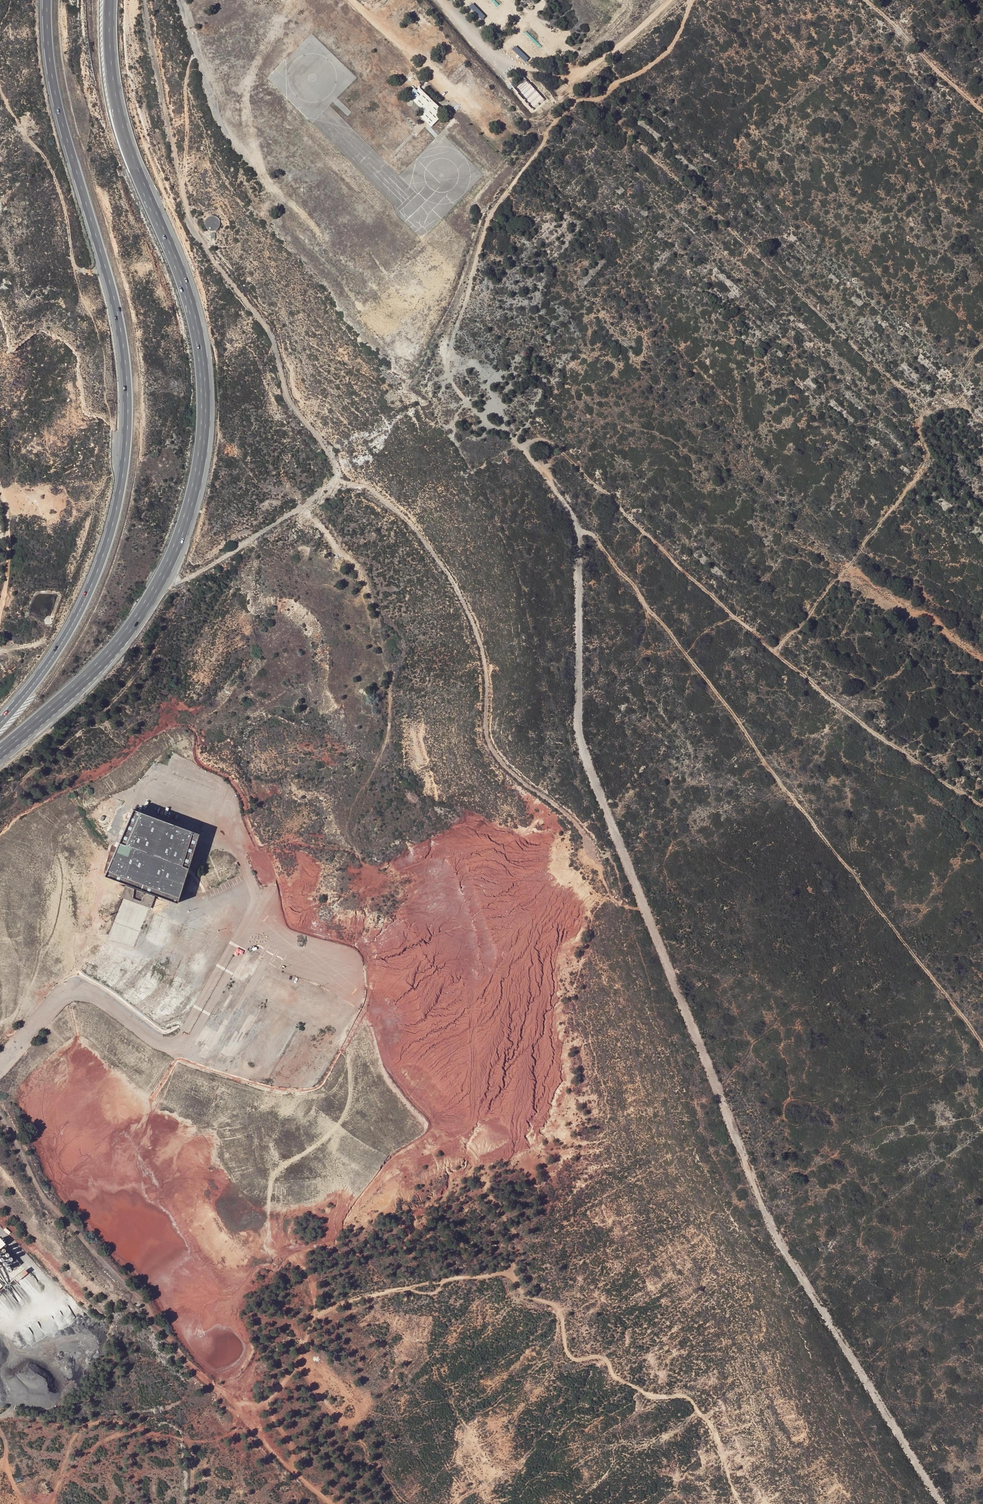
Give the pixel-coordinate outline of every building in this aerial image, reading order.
[(483,19),(487,16),(474,2),(470,6),(483,19)] [(517,45),(513,50),(527,62),(531,57),(517,45)] [(444,113),(422,92),(420,94),(413,101),(425,112),(420,117),(431,127),(444,113)] [(220,222),(219,219),(218,217),(216,216),(213,215),(211,216),(208,217),(206,218),(205,221),(205,223),(205,226),(207,228),(209,230),(211,231),(214,231),(216,230),(218,228),(219,226),(220,224),(220,222)] [(178,904),(200,834),(133,810),(118,848),(112,845),(103,873),(106,874),(105,877),(126,885),(121,897),(151,908),(155,895),(178,904)] [(135,924),(117,924),(117,915),(114,925),(122,927),(109,928),(133,935),(115,935),(123,938),(123,937),(138,936),(142,923),(136,921),(135,924)] [(18,1280),(30,1272),(28,1269),(16,1277),(18,1280)]
